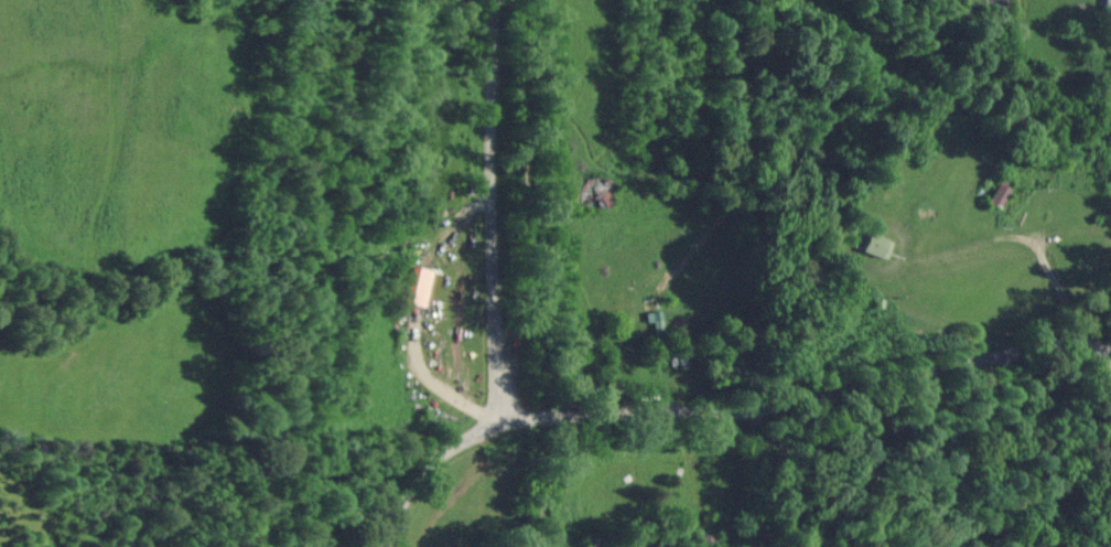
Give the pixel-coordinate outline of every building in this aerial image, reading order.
[(999,209),(1012,180),(993,171),(980,200),(999,209)] [(587,211),(606,211),(606,178),(587,178),(587,211)] [(885,259),(892,240),(866,231),(860,250),(885,259)] [(596,533),(584,536),(586,546),(599,546),(596,533)]
